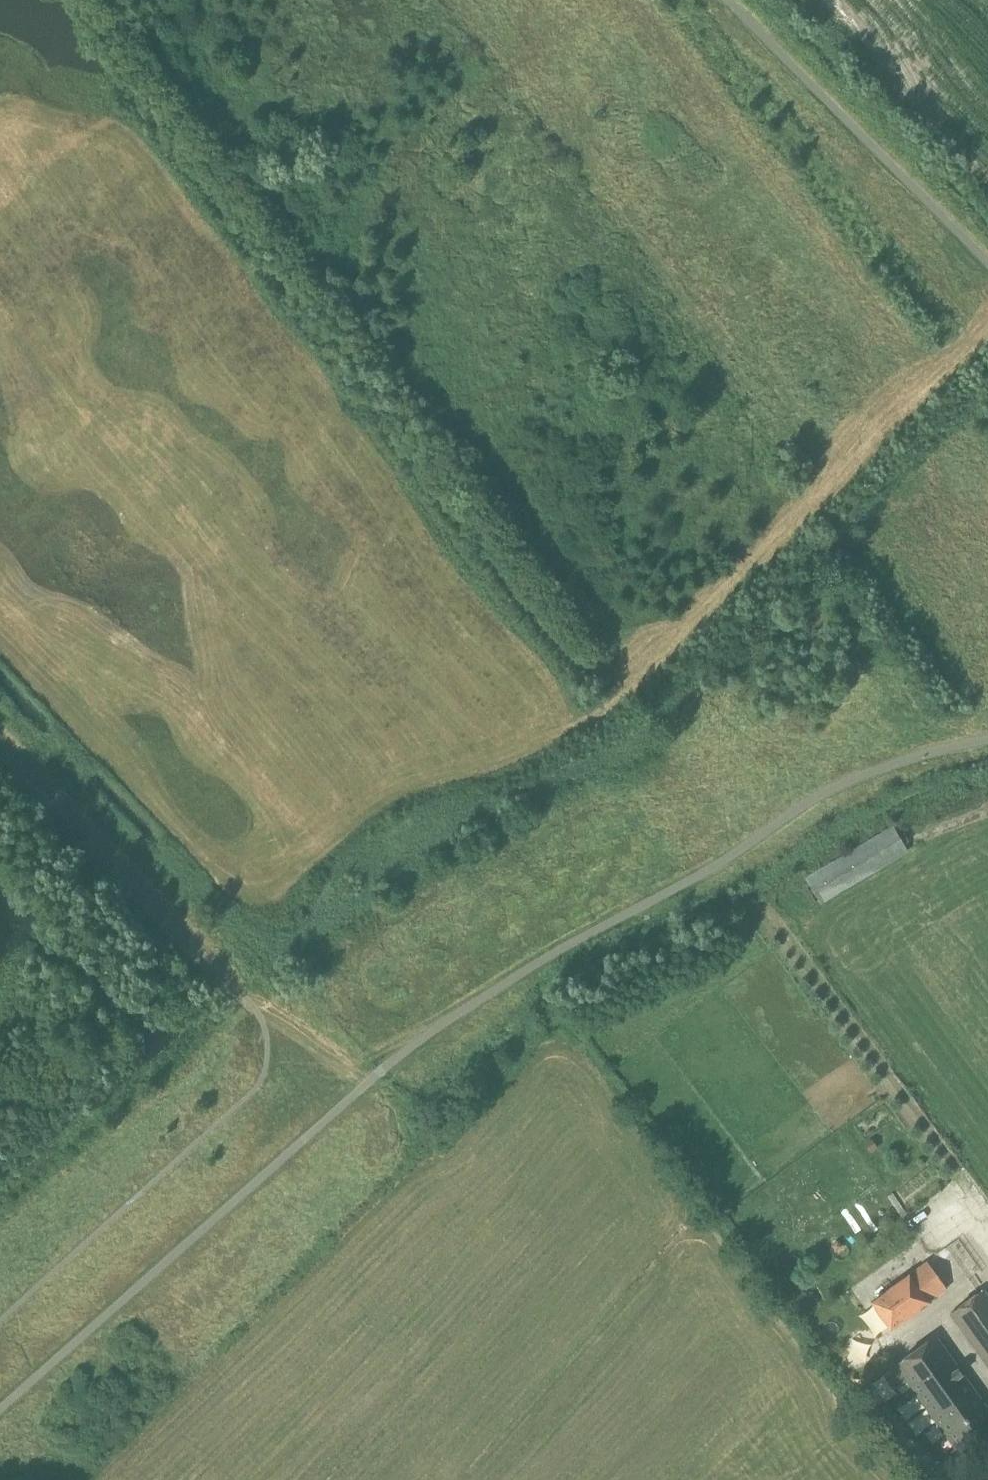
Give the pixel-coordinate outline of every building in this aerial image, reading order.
[(806,878),(820,904),(907,851),(892,827),(806,878)] [(908,1274),(889,1287),(911,1317),(930,1303),(929,1301),(946,1289),(927,1263),(910,1275),(909,1273),(908,1274)] [(983,1290),(979,1294),(975,1294),(957,1307),(958,1308),(950,1313),(987,1366),(987,1297),(983,1290)] [(886,1372),(897,1387),(906,1380),(956,1449),(963,1444),(964,1445),(987,1428),(987,1426),(987,1410),(935,1337),(930,1341),(927,1340),(902,1358),(903,1359),(895,1364),(895,1365),(886,1372)]
